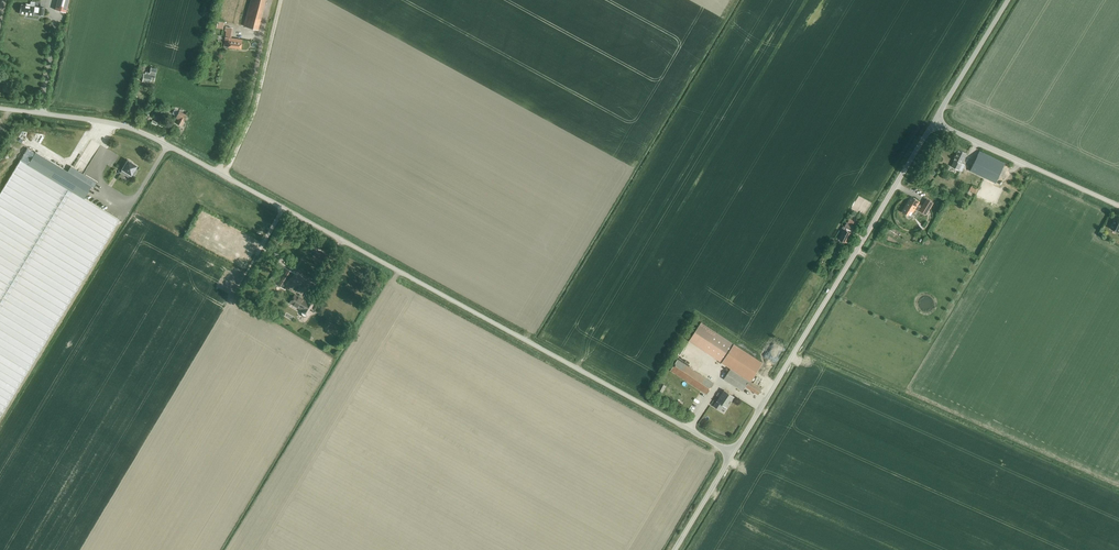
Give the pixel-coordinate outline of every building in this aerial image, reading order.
[(69,0),(58,0),(55,10),(66,12),(69,0)] [(257,30),(265,0),(249,0),(243,26),(257,30)] [(43,16),(44,8),(40,7),(40,8),(34,7),(34,6),(29,6),(30,4),(26,4),(26,5),(21,4),(19,14),(33,16),(34,12),(39,12),(38,15),(43,16)] [(226,47),(240,49),(242,39),(229,37),(231,27),(226,27),(224,46),(227,46),(226,47)] [(151,80),(154,81),(157,67),(151,66),(150,71),(146,70),(145,74),(144,73),(142,81),(151,83),(151,80)] [(183,122),(184,122),(187,115),(179,111),(175,118),(178,119),(176,123),(181,126),(183,122)] [(120,221),(84,199),(92,187),(94,188),(98,183),(74,168),(71,174),(36,153),(35,153),(27,149),(0,194),(0,419),(120,221)] [(955,159),(952,166),(962,171),(965,164),(962,163),(967,154),(958,149),(953,159),(955,159)] [(979,151),(970,171),(995,183),(1003,168),(1005,163),(979,151)] [(129,160),(129,161),(128,160),(122,170),(121,172),(125,175),(127,173),(131,175),(132,174),(134,176),(136,171),(135,170),(137,166),(132,163),(132,162),(129,160)] [(969,190),(976,194),(978,189),(971,185),(969,190)] [(976,199),(987,202),(990,189),(980,186),(976,199)] [(905,206),(902,211),(910,216),(915,208),(920,210),(919,210),(926,214),(933,203),(926,199),(922,206),(918,203),(919,202),(911,197),(908,201),(909,201),(907,204),(907,203),(906,205),(905,206)] [(1110,228),(1118,232),(1118,217),(1116,221),(1114,220),(1110,228)] [(847,228),(850,230),(852,225),(846,222),(844,226),(843,226),(840,232),(842,233),(839,239),(846,242),(851,233),(846,231),(847,228)] [(287,288),(289,289),(292,284),(290,283),(295,274),(283,267),(274,282),(286,289),(287,288)] [(307,301),(307,302),(295,295),(290,303),(302,310),(301,311),(309,315),(315,306),(307,301)] [(702,322),(689,341),(722,362),(750,381),(763,362),(734,344),(702,322)] [(771,349),(777,352),(782,343),(776,340),(771,349)] [(670,370),(706,394),(714,383),(677,359),(670,370)] [(758,394),(762,389),(730,369),(724,379),(743,391),(745,386),(758,394)] [(657,391),(662,394),(666,385),(661,383),(657,391)] [(727,407),(734,396),(724,390),(721,394),(719,392),(716,395),(719,397),(717,401),(727,408),(727,407)]
